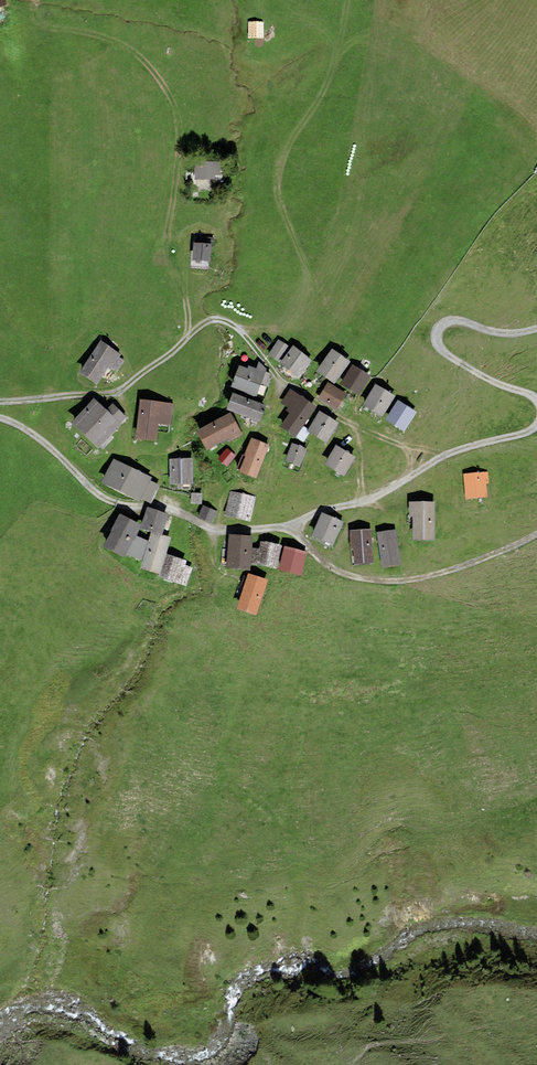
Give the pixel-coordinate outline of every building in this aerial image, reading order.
[(266,25),(251,24),(250,39),(265,40),(266,25)] [(221,161),(194,161),(194,179),(215,179),(215,175),(221,175),(221,161)] [(210,261),(211,243),(193,242),(192,260),(210,261)] [(278,361),(289,346),(279,339),(268,354),(278,361)] [(101,340),(79,372),(96,384),(107,367),(111,370),(121,354),(101,340)] [(280,363),(298,376),(311,359),(293,345),(280,363)] [(335,383),(350,361),(331,348),(316,370),(335,383)] [(249,365),(248,368),(239,365),(230,386),(256,396),(265,375),(266,372),(265,372),(266,369),(259,362),(256,368),(249,365)] [(371,375),(352,364),(340,383),(359,395),(371,375)] [(347,394),(328,382),(317,399),(337,411),(347,394)] [(382,416),(395,395),(375,383),(362,404),(382,416)] [(295,437),(316,406),(290,388),(281,402),(287,407),(286,409),(290,412),(280,427),(295,437)] [(266,405),(232,392),(226,409),(260,422),(266,405)] [(98,448),(127,417),(112,403),(106,408),(94,397),(70,422),(98,448)] [(173,403),(140,399),(135,438),(156,441),(158,423),(170,425),(173,403)] [(404,431),(416,411),(397,400),(385,419),(404,431)] [(326,443),(338,422),(319,410),(307,431),(326,443)] [(243,435),(230,412),(196,430),(206,450),(228,438),(230,441),(243,435)] [(256,478),(269,444),(252,438),(251,437),(244,455),(245,456),(239,472),(256,478)] [(300,466),(307,448),(292,443),(285,460),(300,466)] [(344,476),(355,456),(334,445),(323,465),(344,476)] [(226,466),(236,455),(227,448),(218,458),(226,466)] [(152,477),(113,458),(102,483),(140,501),(142,498),(150,480),(152,477)] [(193,483),(192,458),(170,458),(170,484),(193,483)] [(488,470),(463,473),(466,499),(487,497),(486,483),(489,483),(488,470)] [(159,485),(150,480),(142,498),(151,502),(159,485)] [(250,522),(255,496),(229,491),(224,516),(250,522)] [(202,503),(202,492),(191,492),(191,503),(202,503)] [(435,539),(434,501),(409,501),(409,516),(413,516),(413,539),(435,539)] [(218,512),(203,505),(198,517),(212,523),(218,512)] [(169,513),(147,507),(141,524),(142,524),(140,528),(151,531),(162,535),(163,534),(169,513)] [(333,544),(343,521),(321,511),(311,535),(333,544)] [(140,528),(142,524),(141,524),(119,513),(111,529),(112,529),(103,546),(124,557),(125,554),(133,539),(134,540),(136,535),(140,528)] [(373,563),(372,529),(350,530),(351,549),(353,549),(354,564),(373,563)] [(401,564),(395,529),(376,532),(382,568),(401,564)] [(171,536),(163,534),(162,535),(151,531),(148,540),(142,560),(140,568),(160,573),(167,554),(171,536)] [(250,569),(252,535),(228,534),(226,567),(250,569)] [(142,560),(148,540),(136,535),(134,540),(133,539),(125,554),(142,560)] [(282,545),(260,540),(256,564),(276,568),(282,545)] [(307,551),(284,545),(278,569),(301,575),(307,551)] [(187,560),(167,554),(160,573),(159,577),(186,586),(192,567),(185,565),(187,560)] [(248,573),(236,608),(257,615),(268,579),(248,573)]
